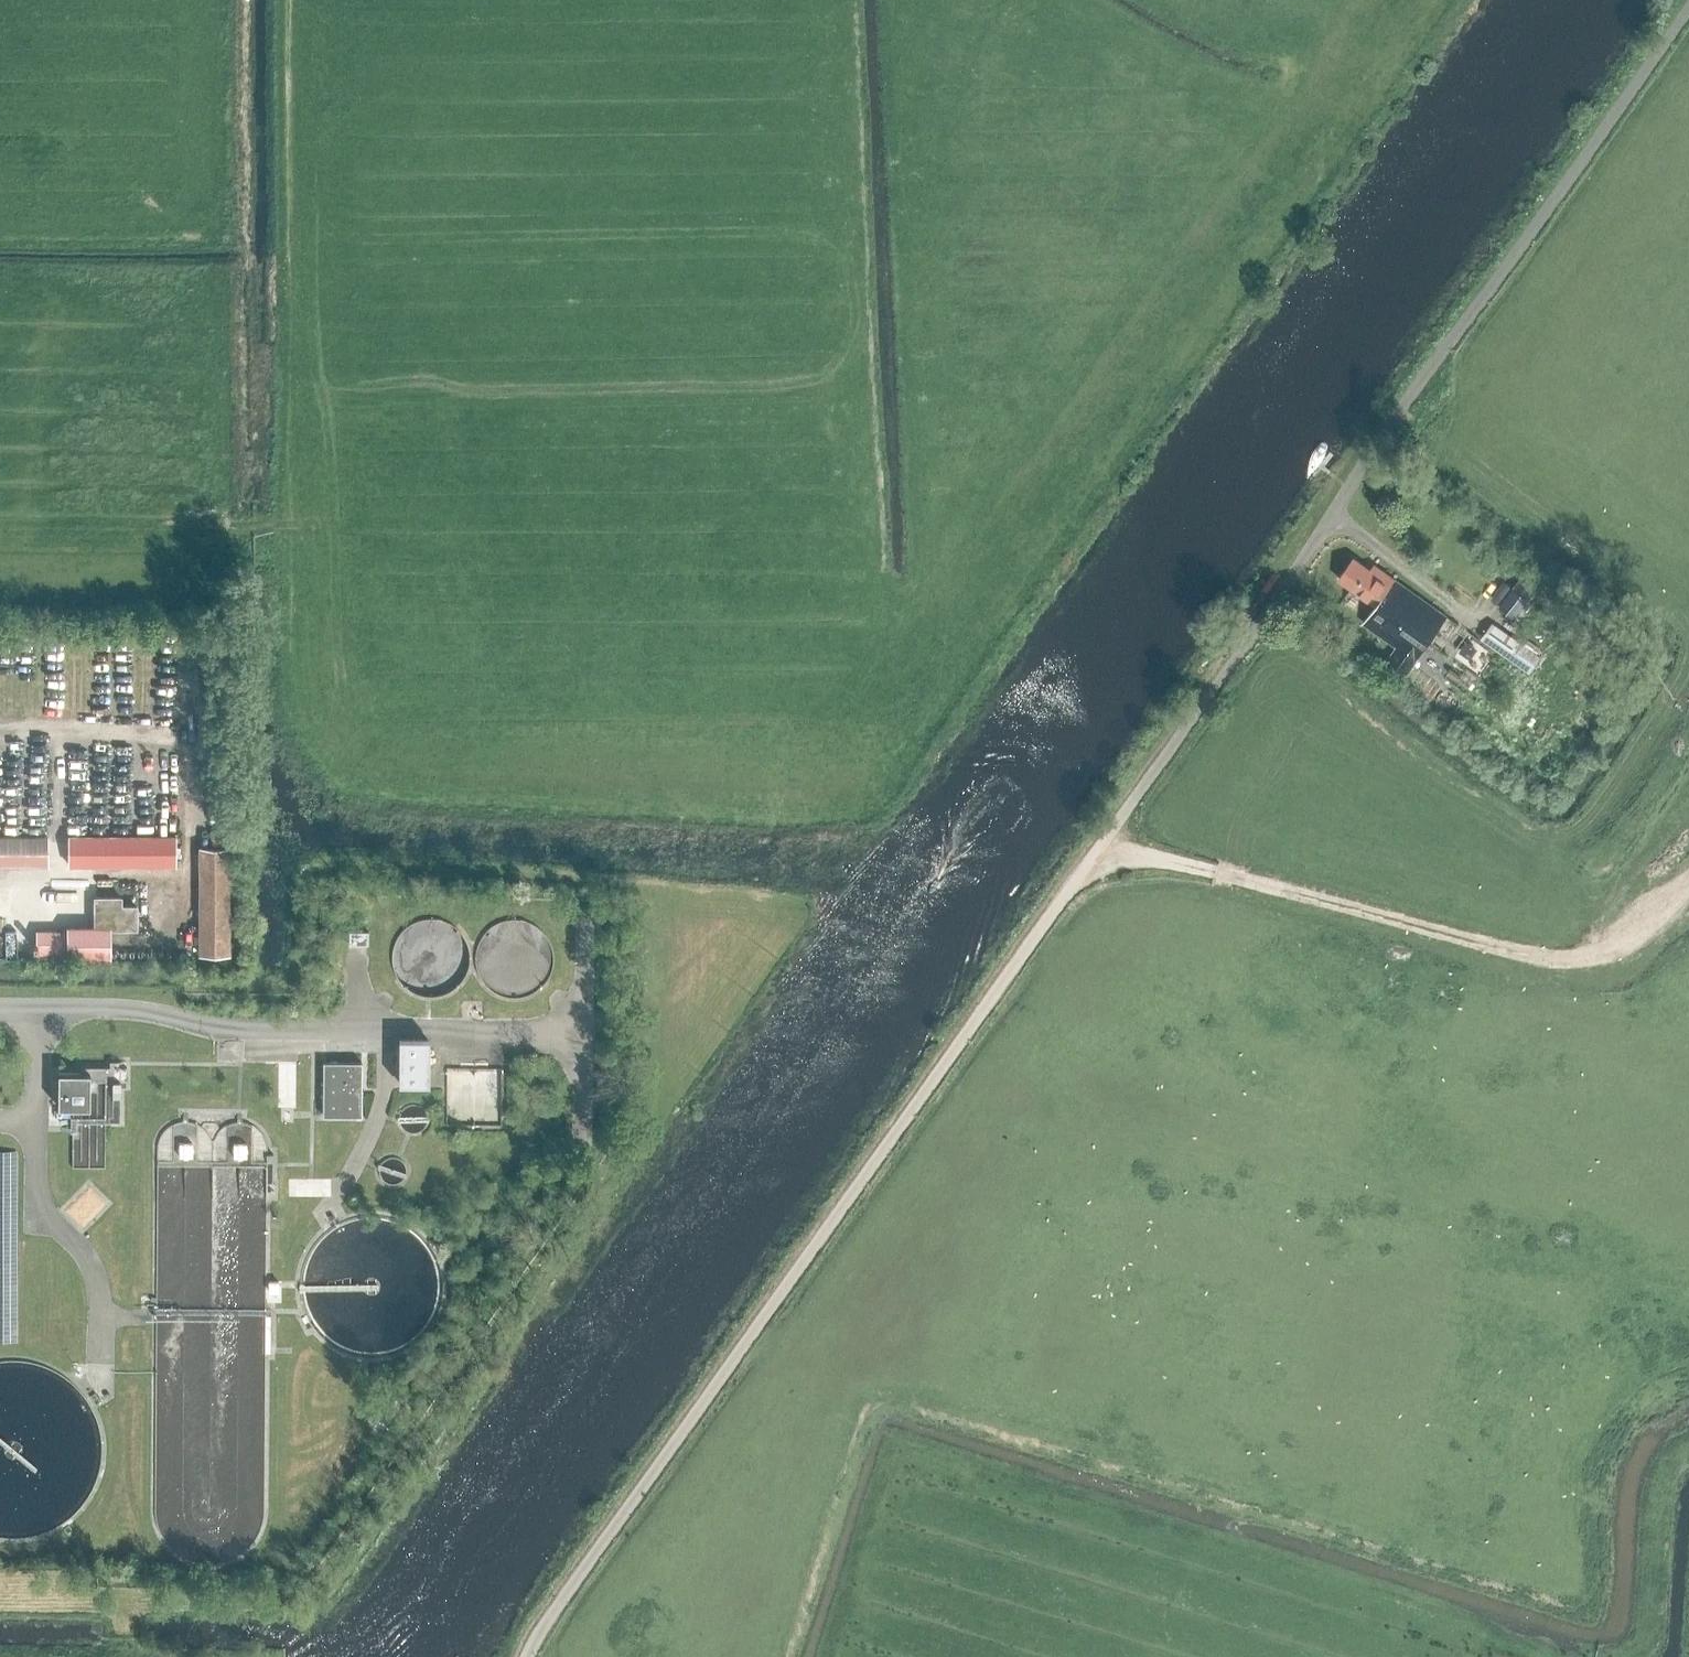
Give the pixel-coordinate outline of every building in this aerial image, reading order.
[(1384,657),(1403,671),(1442,617),(1370,565),(1366,569),(1350,557),(1335,578),(1373,605),(1360,623),(1392,646),(1384,657)] [(1519,586),(1532,597),(1544,581),(1532,571),(1519,586)] [(1499,607),(1515,618),(1528,599),(1512,588),(1499,607)] [(1477,638),(1529,676),(1541,660),(1489,622),(1477,638)] [(68,837),(68,865),(170,864),(170,836),(68,837)] [(43,864),(43,837),(0,837),(0,864),(43,864)] [(225,951),(225,848),(197,848),(197,951),(225,951)] [(132,930),(132,906),(116,906),(116,898),(90,897),(90,927),(64,927),(64,932),(32,932),(32,942),(29,942),(29,947),(33,947),(33,953),(62,953),(62,957),(104,957),(104,930),(132,930)] [(345,943),(363,943),(364,929),(345,929),(345,943)] [(397,1082),(425,1082),(425,1038),(397,1038),(397,1082)] [(320,1061),(320,1116),(362,1116),(361,1063),(358,1063),(358,1061),(336,1061),(320,1061)] [(109,1067),(81,1067),(81,1074),(58,1073),(58,1108),(72,1108),(72,1169),(105,1169),(105,1124),(120,1124),(120,1088),(126,1088),(126,1067),(119,1067),(119,1062),(109,1062),(109,1067)] [(444,1111),(444,1126),(496,1126),(496,1111),(497,1068),(444,1067),(444,1111)] [(213,1140),(211,1140),(210,1139),(208,1135),(204,1131),(200,1128),(195,1125),(190,1124),(185,1123),(180,1124),(175,1125),(170,1127),(166,1130),(162,1134),(160,1139),(158,1143),(157,1166),(266,1167),(266,1194),(274,1194),(274,1184),(273,1184),(273,1155),(266,1155),(266,1144),(264,1138),(261,1134),(258,1130),(254,1127),(249,1125),(244,1123),(239,1123),(234,1123),(229,1125),(224,1127),(220,1130),(216,1134),(214,1138),(213,1140)] [(102,1246),(122,1231),(115,1223),(96,1238),(102,1246)]
